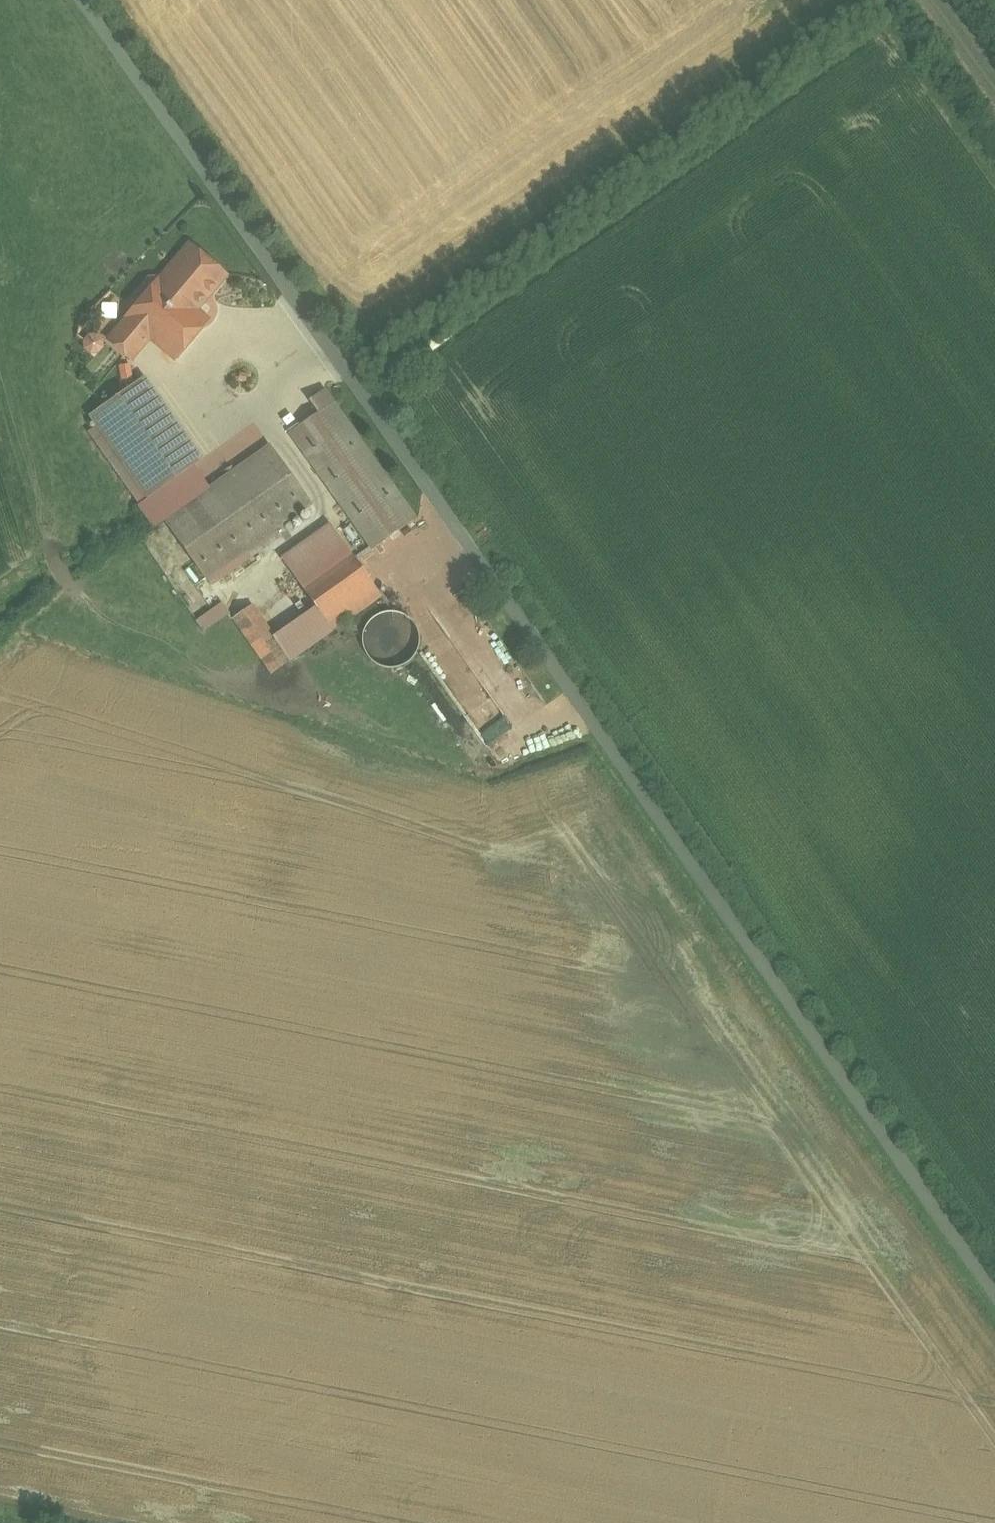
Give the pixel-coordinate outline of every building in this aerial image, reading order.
[(225,276),(189,246),(110,339),(132,358),(150,337),(175,358),(203,324),(190,313),(204,297),(206,299),(225,276)] [(204,460),(146,377),(83,420),(141,504),(193,467),(204,460)] [(399,378),(390,385),(394,390),(403,384),(399,378)] [(415,520),(324,390),(309,400),(318,413),(291,432),(374,549),(415,520)] [(209,490),(165,521),(205,578),(312,503),(271,446),(209,490)] [(165,521),(209,490),(193,467),(141,504),(157,526),(165,521)] [(331,524),(282,559),(314,604),(333,631),(382,596),(331,524)] [(222,602),(196,621),(203,631),(230,612),(222,602)] [(314,604),(273,634),(291,660),(333,631),(314,604)] [(273,634),(252,605),(234,618),(272,673),(291,660),(273,634)] [(402,613),(396,611),(390,611),(385,612),(379,613),(375,616),(372,618),(369,622),(366,626),(364,631),(363,634),(363,637),(362,640),(363,644),(363,647),(365,652),(367,656),(370,659),(372,662),(375,663),(378,665),(381,667),(386,668),(392,669),(397,668),(400,667),(405,665),(408,663),(411,661),(414,658),(416,655),(418,651),(419,648),(419,646),(420,642),(420,639),(420,634),(419,630),(418,628),(415,624),(413,620),(410,618),(406,615),(402,613)] [(492,748),(519,729),(497,697),(470,715),(492,748)]
